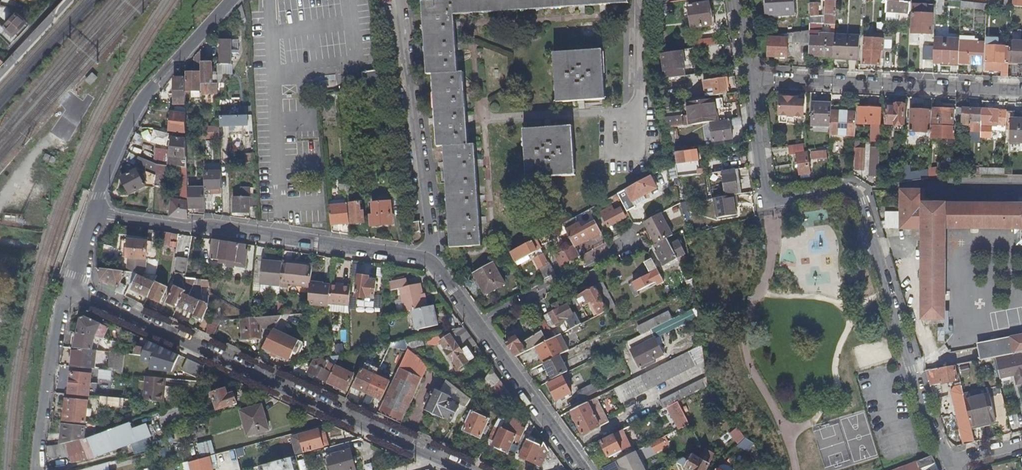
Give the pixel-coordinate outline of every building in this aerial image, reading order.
[(425,1),(425,16),(428,53),(429,75),(434,75),(435,88),(437,125),(439,147),(443,147),(446,147),(447,154),(449,190),(451,226),(452,248),(480,247),(474,145),(467,146),(463,73),(458,73),(454,12),(454,0),(441,0),(425,1)] [(454,12),(629,2),(629,0),(454,0),(454,12)] [(766,16),(796,15),(795,0),(765,0),(766,16)] [(886,13),(903,14),(903,11),(909,12),(910,4),(898,3),(898,0),(886,0),(886,13)] [(818,3),(809,3),(810,24),(835,25),(836,2),(827,1),(826,12),(822,12),(822,16),(818,16),(818,3)] [(712,25),(709,3),(688,6),(692,28),(712,25)] [(11,32),(9,34),(12,37),(16,32),(25,22),(16,13),(4,26),(11,32)] [(913,15),(912,33),(931,35),(932,15),(913,15)] [(809,37),(810,30),(793,33),(793,42),(801,43),(800,54),(809,54),(809,37)] [(6,31),(0,36),(10,46),(20,35),(16,32),(12,37),(9,34),(6,31)] [(834,57),(834,59),(843,59),(843,57),(858,57),(860,35),(835,34),(835,35),(834,57)] [(809,54),(809,56),(834,57),(835,35),(827,35),(827,37),(809,37),(809,54)] [(694,48),(713,44),(712,36),(692,41),(694,48)] [(788,37),(770,37),(769,56),(787,57),(788,42),(788,37)] [(933,63),(959,64),(960,43),(960,40),(934,39),(934,47),(933,63)] [(881,52),(884,52),(884,40),(869,40),(865,40),(864,50),(863,51),(863,64),(880,65),(881,52)] [(231,64),(232,54),(231,45),(232,41),(221,41),(221,64),(231,64)] [(984,64),(984,44),(960,43),(959,64),(984,64)] [(720,46),(698,49),(700,59),(721,56),(720,46)] [(933,65),(933,63),(934,47),(923,46),(922,64),(933,65)] [(1008,78),(1009,63),(1005,63),(1005,47),(986,46),(985,62),(1001,63),(1001,77),(1008,78)] [(1011,49),(1011,54),(1013,54),(1012,68),(1020,68),(1021,68),(1021,50),(1011,49)] [(556,53),(560,103),(582,102),(603,100),(600,50),(556,53)] [(665,78),(684,76),(683,70),(684,70),(682,54),(662,57),(665,78)] [(212,63),(200,63),(202,94),(218,94),(218,84),(212,84),(212,63)] [(362,83),(375,81),(373,71),(360,73),(362,83)] [(98,76),(92,72),(86,80),(91,84),(98,76)] [(187,72),(187,91),(200,91),(199,72),(187,72)] [(186,105),(185,78),(174,78),(174,105),(186,105)] [(707,81),(710,97),(711,96),(730,94),(728,78),(707,81)] [(691,125),(715,122),(711,96),(710,97),(687,100),(691,125)] [(798,97),(781,97),(781,115),(804,116),(805,101),(798,101),(798,97)] [(812,126),(831,127),(831,111),(832,103),(812,103),(812,126)] [(886,106),(886,124),(903,125),(904,104),(895,104),(895,107),(886,106)] [(186,108),(178,107),(177,114),(186,115),(186,108)] [(869,125),(879,125),(880,108),(859,108),(858,124),(869,125)] [(933,126),(952,127),(953,110),(934,109),(933,126)] [(980,133),(981,110),(962,109),(962,126),(968,126),(969,133),(980,133)] [(910,132),(930,133),(931,111),(911,110),(910,132)] [(1006,124),(1006,113),(1006,111),(981,110),(980,133),(980,134),(991,134),(991,126),(991,123),(996,123),(996,126),(1005,126),(1006,124)] [(830,140),(854,142),(854,141),(856,112),(831,111),(831,127),(830,140)] [(1013,118),(1013,113),(1006,113),(1006,124),(1010,124),(1010,136),(1021,136),(1021,119),(1013,118)] [(172,114),(170,131),(182,133),(187,134),(186,115),(177,114),(172,114)] [(662,119),(664,129),(687,125),(686,116),(683,117),(682,116),(662,119)] [(248,127),(248,117),(221,117),(222,127),(248,127)] [(730,125),(741,124),(741,118),(729,120),(729,123),(711,125),(714,143),(732,140),(730,125)] [(880,134),(880,125),(879,125),(869,125),(868,134),(880,134)] [(573,175),(569,126),(548,127),(525,129),(529,178),(573,175)] [(146,129),(143,144),(167,149),(170,134),(146,129)] [(187,168),(186,141),(173,139),(171,156),(181,157),(181,167),(182,167),(187,168)] [(807,154),(805,154),(804,146),(789,148),(790,156),(797,155),(800,174),(810,173),(807,154)] [(157,147),(155,159),(168,161),(170,149),(157,147)] [(786,147),(772,148),(772,155),(787,153),(786,147)] [(869,181),(878,181),(879,149),(870,148),(869,181)] [(857,149),(855,171),(863,171),(864,149),(857,149)] [(698,161),(697,150),(675,153),(679,171),(676,172),(678,178),(681,178),(702,175),(701,169),(695,170),(693,161),(698,161)] [(828,158),(827,151),(817,152),(818,159),(828,158)] [(257,153),(246,153),(246,162),(257,162),(257,153)] [(157,164),(135,156),(131,165),(143,170),(144,178),(143,178),(145,182),(143,184),(144,188),(155,189),(157,164)] [(170,166),(158,165),(157,187),(169,187),(170,166)] [(715,198),(737,195),(737,193),(735,170),(704,174),(705,179),(712,177),(715,198)] [(144,188),(143,184),(136,171),(121,179),(130,195),(144,188)] [(221,172),(204,172),(204,188),(221,188),(221,172)] [(656,190),(650,177),(617,194),(619,199),(627,214),(636,209),(633,203),(656,190)] [(189,209),(205,209),(204,188),(188,188),(189,209)] [(923,204),(924,190),(900,190),(901,227),(922,228),(921,319),(945,319),(945,228),(1020,229),(1020,241),(1021,241),(1021,205),(923,204)] [(233,214),(250,213),(250,207),(256,207),(256,194),(247,194),(247,197),(233,197),(233,214)] [(619,199),(617,194),(605,201),(606,205),(609,203),(609,205),(619,199)] [(738,204),(737,195),(715,198),(713,199),(716,218),(736,215),(735,205),(738,204)] [(188,212),(188,202),(180,201),(171,200),(169,217),(187,220),(188,212)] [(370,213),(371,227),(392,225),(390,202),(372,204),(373,213),(370,213)] [(351,204),(352,225),(365,223),(364,211),(361,212),(360,203),(351,204)] [(329,206),(331,226),(349,224),(348,204),(329,206)] [(601,217),(595,207),(588,210),(594,221),(601,217)] [(625,218),(620,209),(602,218),(607,227),(625,218)] [(652,246),(667,238),(655,216),(641,224),(652,246)] [(575,248),(601,234),(595,223),(576,233),(573,227),(566,231),(567,233),(575,248)] [(560,267),(579,257),(575,248),(567,233),(560,236),(567,250),(555,257),(560,267)] [(687,259),(674,235),(667,238),(652,246),(656,253),(663,266),(676,259),(679,264),(687,259)] [(169,248),(170,238),(161,237),(160,247),(169,248)] [(248,246),(213,240),(211,260),(219,261),(220,260),(224,260),(223,264),(227,264),(227,267),(235,269),(236,267),(245,268),(248,246)] [(127,258),(129,258),(146,260),(146,253),(151,253),(152,244),(129,241),(127,258)] [(536,251),(531,243),(511,254),(515,263),(536,251)] [(544,279),(554,274),(549,264),(547,264),(540,250),(535,253),(538,258),(534,260),(544,279)] [(582,255),(587,266),(596,261),(591,250),(582,255)] [(659,269),(663,266),(656,253),(651,255),(659,269)] [(129,258),(127,272),(132,273),(144,274),(146,260),(129,258)] [(186,275),(188,259),(178,258),(175,274),(186,275)] [(632,276),(624,261),(617,264),(627,284),(631,278),(632,276)] [(259,287),(280,289),(281,267),(281,265),(262,263),(259,287)] [(493,263),(473,273),(485,296),(505,284),(493,263)] [(281,267),(280,289),(309,291),(310,281),(312,266),(296,265),(295,268),(281,267)] [(97,269),(101,281),(118,288),(116,293),(122,296),(126,287),(120,284),(122,280),(122,272),(97,269)] [(656,286),(664,282),(659,275),(657,276),(654,271),(632,283),(639,295),(650,290),(648,287),(655,283),(656,286)] [(127,272),(122,272),(122,280),(120,284),(126,287),(127,284),(132,273),(127,272)] [(187,273),(187,280),(196,280),(201,281),(210,281),(210,276),(187,273)] [(366,298),(374,299),(376,281),(369,280),(369,277),(359,276),(356,298),(366,299),(366,298)] [(632,283),(632,276),(631,278),(627,284),(632,292),(634,297),(639,295),(632,283)] [(148,297),(154,284),(139,277),(133,290),(148,297)] [(417,309),(427,307),(425,297),(422,298),(420,292),(419,284),(409,286),(408,277),(389,281),(391,290),(398,289),(404,312),(417,309)] [(310,281),(309,291),(308,305),(325,307),(327,285),(318,284),(318,282),(310,281)] [(168,288),(155,282),(154,284),(148,297),(161,303),(168,288)] [(601,283),(595,286),(596,288),(608,311),(614,307),(601,283)] [(350,286),(330,285),(329,304),(348,306),(350,286)] [(167,303),(177,307),(177,306),(183,294),(189,297),(189,296),(191,291),(186,289),(185,291),(175,286),(167,303)] [(590,302),(598,315),(608,311),(596,288),(577,297),(581,306),(590,302)] [(621,300),(623,303),(634,297),(632,292),(622,298),(623,299),(621,300)] [(177,306),(194,314),(200,301),(189,296),(189,297),(183,294),(177,306)] [(208,308),(208,304),(204,302),(204,297),(202,297),(200,301),(194,314),(192,318),(201,322),(208,308)] [(555,312),(543,318),(550,331),(565,323),(569,330),(581,325),(575,313),(570,304),(560,309),(557,304),(552,307),(555,312)] [(438,323),(435,305),(427,307),(417,309),(421,328),(438,323)] [(583,309),(575,313),(581,325),(589,320),(583,309)] [(515,337),(506,344),(516,358),(536,347),(554,338),(550,331),(543,318),(540,312),(533,316),(542,332),(541,333),(539,329),(518,341),(515,337)] [(642,335),(670,320),(667,312),(637,327),(641,335),(642,335)] [(277,316),(250,319),(242,319),(243,338),(262,337),(261,330),(275,329),(283,316),(277,316)] [(680,322),(677,317),(670,320),(642,335),(644,341),(680,322)] [(80,321),(78,333),(97,337),(105,339),(109,328),(85,318),(80,321)] [(476,345),(463,327),(447,330),(450,335),(441,342),(446,350),(445,351),(453,362),(454,361),(460,368),(475,357),(469,350),(476,345)] [(299,341),(275,329),(263,348),(286,359),(291,358),(299,341)] [(78,333),(74,348),(93,350),(97,337),(78,333)] [(554,338),(536,347),(544,363),(557,356),(569,350),(561,334),(554,338)] [(992,358),(997,357),(1005,355),(1021,352),(1021,335),(977,344),(980,360),(992,358)] [(427,345),(424,336),(406,340),(407,349),(427,345)] [(150,342),(142,338),(138,347),(135,355),(143,355),(146,351),(150,342)] [(175,353),(150,342),(146,351),(171,362),(175,353)] [(654,360),(645,343),(631,350),(640,367),(654,360)] [(704,361),(701,344),(697,347),(614,389),(621,403),(704,361)] [(93,350),(74,348),(72,367),(92,369),(94,350),(93,350)] [(428,365),(407,349),(386,395),(378,413),(401,424),(428,365)] [(585,361),(581,351),(567,358),(571,367),(585,361)] [(125,354),(110,352),(109,371),(112,371),(115,371),(119,374),(123,375),(125,354)] [(1005,355),(997,357),(998,361),(1009,358),(1011,364),(997,367),(999,378),(1021,374),(1021,352),(1005,355)] [(544,363),(542,364),(551,381),(566,373),(557,356),(544,363)] [(202,366),(188,359),(179,381),(196,382),(195,378),(202,366)] [(308,373),(327,381),(331,373),(312,364),(308,373)] [(956,365),(931,370),(932,377),(933,386),(956,382),(955,372),(948,373),(947,370),(957,368),(956,365)] [(331,373),(327,381),(345,390),(352,374),(334,366),(331,373)] [(368,394),(377,376),(362,370),(354,388),(362,391),(368,394)] [(512,398),(491,370),(487,375),(507,402),(512,398)] [(72,373),(69,394),(89,396),(91,375),(72,373)] [(368,394),(374,397),(381,399),(389,381),(377,376),(368,394)] [(162,394),(164,379),(147,377),(144,402),(162,403),(163,403),(165,394),(162,394)] [(571,393),(564,378),(549,385),(556,400),(571,393)] [(708,386),(707,378),(659,402),(663,409),(678,401),(706,386),(708,386)] [(577,391),(581,399),(601,389),(597,381),(577,391)] [(229,395),(227,388),(213,393),(218,410),(238,404),(236,394),(229,395)] [(453,398),(434,389),(424,410),(443,420),(443,418),(451,422),(460,404),(452,400),(453,398)] [(963,395),(963,396),(964,400),(989,395),(988,390),(963,395)] [(614,419),(602,395),(570,411),(582,434),(614,419)] [(941,395),(935,397),(939,412),(945,410),(941,395)] [(964,400),(970,428),(996,422),(989,395),(964,400)] [(963,445),(974,442),(970,428),(964,400),(963,396),(957,398),(959,407),(954,409),(963,445)] [(103,397),(102,406),(125,407),(126,398),(103,397)] [(68,399),(66,420),(87,421),(89,401),(68,399)] [(264,405),(245,412),(252,436),(272,430),(264,405)] [(463,430),(480,439),(490,419),(472,411),(463,430)] [(153,422),(151,415),(138,420),(139,424),(144,422),(145,424),(153,422)] [(500,430),(494,427),(489,440),(494,442),(493,445),(509,451),(514,440),(520,442),(523,435),(525,431),(520,429),(521,426),(510,420),(506,430),(501,428),(500,430)] [(89,438),(96,457),(155,436),(153,428),(145,430),(144,428),(134,431),(131,422),(123,425),(103,432),(96,434),(89,438)] [(66,424),(64,443),(66,442),(85,439),(86,426),(66,424)] [(745,439),(737,429),(729,434),(738,445),(745,439)] [(319,430),(300,435),(304,453),(323,448),(319,430)] [(361,439),(352,434),(340,440),(341,445),(349,443),(361,439)] [(529,437),(523,435),(520,442),(514,455),(540,466),(547,451),(543,445),(535,441),(533,444),(527,440),(529,437)] [(617,444),(612,435),(600,441),(608,458),(621,451),(619,447),(622,445),(620,442),(617,444)] [(665,445),(661,437),(649,444),(653,451),(665,445)] [(85,439),(66,442),(72,463),(96,457),(89,438),(85,439)] [(745,439),(738,445),(737,446),(748,451),(753,444),(745,439)] [(213,440),(199,443),(201,455),(216,453),(213,440)] [(341,445),(325,449),(330,469),(356,469),(349,443),(341,445)] [(623,457),(626,463),(619,467),(621,469),(645,469),(635,451),(623,457)] [(261,466),(261,469),(308,469),(304,455),(261,466)] [(708,466),(692,456),(686,468),(689,469),(705,469),(708,466)] [(930,456),(895,469),(922,469),(921,469),(928,466),(934,463),(930,456)] [(189,462),(191,469),(212,469),(208,457),(189,462)]
